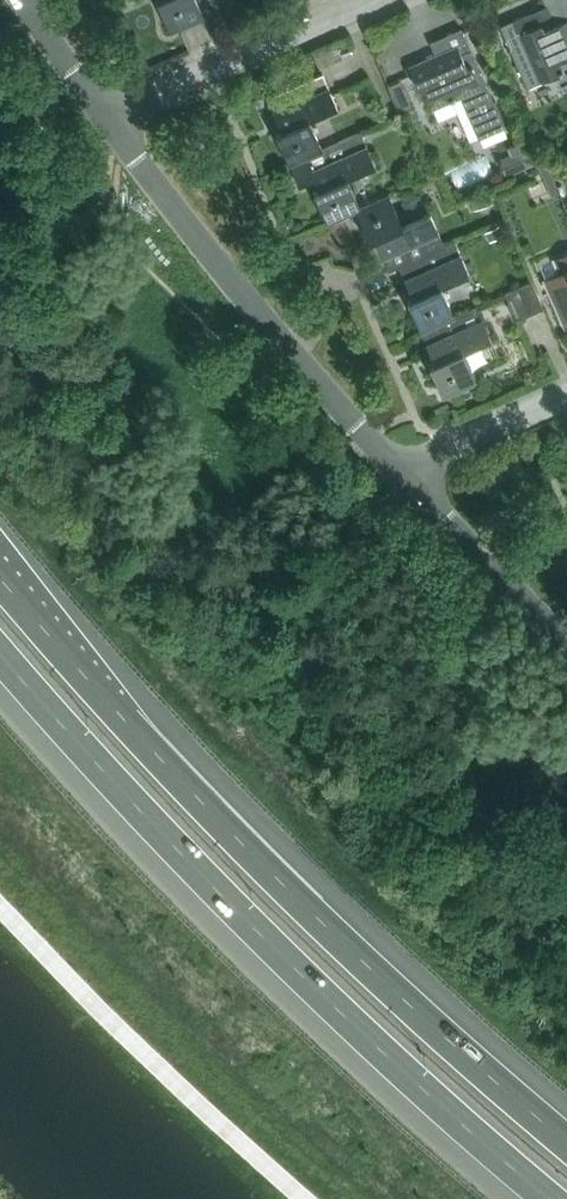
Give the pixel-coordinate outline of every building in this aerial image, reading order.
[(171,31),(204,17),(196,0),(157,0),(171,31)] [(540,81),(561,72),(566,86),(566,0),(543,0),(545,6),(530,12),(500,25),(527,87),(540,81)] [(433,108),(460,96),(478,138),(504,127),(461,27),(429,41),(435,55),(408,67),(418,89),(424,87),(433,108)] [(340,44),(322,51),(328,65),(346,58),(340,44)] [(305,157),(322,149),(309,119),(337,107),(323,73),(267,98),(280,130),(275,132),(289,164),(305,157)] [(327,223),(356,210),(360,208),(359,207),(347,177),(375,165),(360,132),(322,149),(305,157),(289,164),(298,186),(315,180),(318,188),(313,191),(327,223)] [(524,139),(508,147),(519,171),(535,163),(524,139)] [(547,165),(540,168),(546,182),(553,179),(547,165)] [(489,192),(478,197),(482,207),(493,202),(489,192)] [(360,208),(356,210),(369,241),(374,238),(388,270),(398,265),(444,245),(430,213),(402,225),(388,194),(359,207),(360,208)] [(499,225),(486,232),(490,241),(504,234),(499,225)] [(407,299),(421,331),(453,316),(440,286),(469,274),(454,240),(444,245),(398,265),(412,297),(407,299)] [(552,259),(558,273),(542,280),(561,324),(566,322),(566,253),(552,259)] [(532,281),(505,293),(511,307),(524,301),(530,315),(544,309),(532,281)] [(476,306),(453,316),(421,331),(434,362),(429,365),(443,397),(476,382),(463,351),(491,339),(476,306)]
